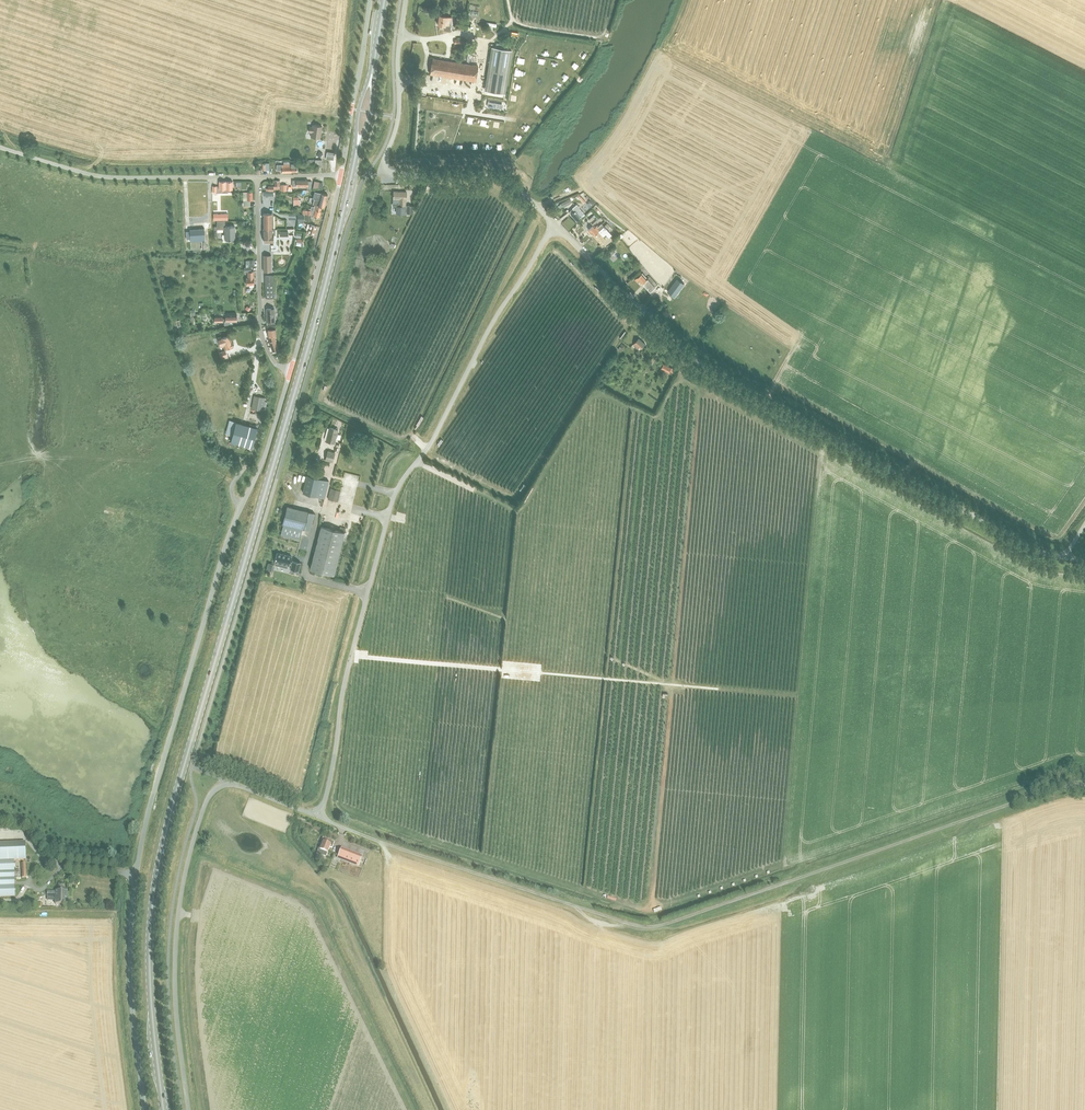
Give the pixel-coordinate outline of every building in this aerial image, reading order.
[(438,16),(438,19),(439,19),(438,26),(444,27),(443,30),(449,31),(450,25),(449,25),(450,18),(440,16),(439,17),(438,16)] [(467,28),(469,19),(462,18),(462,20),(456,19),(455,26),(467,28)] [(485,90),(505,93),(511,50),(492,47),(485,90)] [(475,81),(478,66),(432,59),(430,74),(475,81)] [(312,126),(309,126),(309,132),(311,132),(310,137),(320,138),(322,126),(312,124),(312,126)] [(327,152),(326,159),(334,160),(335,153),(327,152)] [(291,164),(277,164),(277,170),(280,170),(282,170),(282,172),(291,172),(291,161),(291,164)] [(275,189),(280,189),(280,180),(275,180),(275,186),(273,186),(268,186),(268,188),(266,188),(266,190),(274,190),(274,189),(275,189)] [(308,180),(291,180),(291,181),(291,186),(307,186),(307,188),(311,188),(311,181),(308,181),(308,180)] [(228,192),(228,189),(231,189),(231,190),(233,190),(233,181),(219,181),(219,186),(216,186),(213,186),(213,191),(213,192),(220,192),(228,192)] [(315,204),(324,206),(328,194),(321,193),(315,191),(313,198),(314,198),(313,203),(315,204)] [(245,192),(243,192),(243,196),(244,196),(244,201),(244,206),(248,206),(250,206),(250,200),(253,200),(252,192),(245,192)] [(393,192),(393,199),(399,199),(399,206),(396,206),(396,213),(404,214),(405,207),(405,199),(406,199),(406,192),(393,192)] [(311,209),(306,210),(303,210),(302,214),(306,214),(306,221),(311,221),(311,216),(311,215),(311,214),(311,209),(315,209),(321,211),(322,206),(324,207),(324,206),(315,204),(314,206),(311,206),(311,209)] [(585,215),(584,214),(584,213),(579,207),(579,206),(577,204),(573,208),(575,210),(571,214),(577,220),(579,219),(580,220),(581,218),(585,215)] [(274,234),(275,234),(275,229),(272,229),(272,213),(263,213),(264,242),(274,242),(274,234)] [(590,222),(593,224),(598,220),(595,217),(595,218),(593,216),(588,219),(591,222),(590,222)] [(235,226),(225,226),(225,221),(217,221),(217,227),(214,227),(214,229),(225,229),(225,239),(235,239),(235,226)] [(307,229),(306,233),(308,234),(308,232),(314,234),(315,231),(316,226),(310,224),(308,224),(306,229),(307,229)] [(601,224),(598,227),(597,226),(595,228),(593,226),(589,230),(594,235),(603,227),(604,226),(601,224)] [(603,227),(594,235),(602,244),(606,240),(603,236),(605,234),(608,237),(611,235),(604,226),(603,227)] [(190,239),(190,241),(196,241),(196,238),(205,238),(204,228),(189,229),(190,231),(186,231),(187,239),(190,239)] [(631,270),(627,274),(631,278),(637,272),(634,270),(633,271),(631,270)] [(248,278),(246,278),(246,284),(254,284),(254,272),(248,272),(248,278)] [(642,273),(635,279),(637,282),(640,279),(651,292),(653,290),(654,288),(657,285),(650,276),(647,279),(645,277),(646,277),(642,273)] [(265,298),(274,297),(273,275),(265,276),(265,298)] [(677,279),(667,292),(675,297),(684,284),(677,279)] [(267,321),(267,325),(275,324),(275,321),(274,308),(273,307),(271,308),(266,309),(267,321)] [(214,321),(224,321),(224,325),(233,325),(233,321),(237,321),(237,314),(225,314),(225,318),(223,318),(223,317),(214,317),(214,321)] [(275,324),(267,325),(268,336),(270,345),(273,352),(279,349),(276,343),(275,335),(276,335),(275,324)] [(230,335),(222,338),(221,336),(218,338),(221,346),(224,345),(225,349),(233,346),(230,335)] [(638,338),(633,344),(637,347),(637,348),(638,349),(640,347),(642,348),(645,344),(638,338)] [(228,357),(227,355),(226,350),(219,353),(220,357),(221,359),(228,357)] [(672,374),(674,370),(663,364),(661,369),(672,374)] [(263,410),(265,397),(254,395),(251,408),(263,410)] [(226,433),(232,435),(236,421),(229,420),(226,433)] [(236,421),(232,435),(230,441),(237,443),(252,447),(257,428),(241,423),(236,421)] [(334,444),(338,430),(329,428),(326,441),(334,444)] [(332,462),(334,453),(327,451),(325,460),(332,462)] [(302,492),(324,498),(328,481),(318,478),(306,476),(302,492)] [(338,501),(340,491),(330,488),(328,499),(338,501)] [(310,531),(314,513),(286,506),(282,524),(283,524),(281,535),(299,540),(302,529),(310,531)] [(344,532),(345,528),(340,527),(339,531),(321,526),(310,569),(334,575),(345,532),(344,532)] [(276,552),(274,562),(275,562),(275,565),(287,568),(288,565),(289,565),(289,564),(291,564),(290,569),(298,571),(300,562),(292,560),(292,562),(290,562),(291,556),(276,552)] [(334,842),(323,838),(316,853),(326,857),(330,847),(332,848),(334,842)] [(25,861),(24,843),(0,844),(0,862),(13,861),(25,861)] [(358,866),(362,856),(341,848),(337,858),(358,866)] [(13,871),(13,861),(0,862),(0,872),(13,871)] [(13,879),(13,871),(0,872),(0,880),(13,879)] [(14,887),(13,879),(0,880),(0,887),(14,887)] [(14,897),(14,887),(0,887),(0,898),(14,897)] [(66,904),(66,892),(54,891),(54,892),(47,892),(46,897),(55,898),(54,904),(66,904)]
